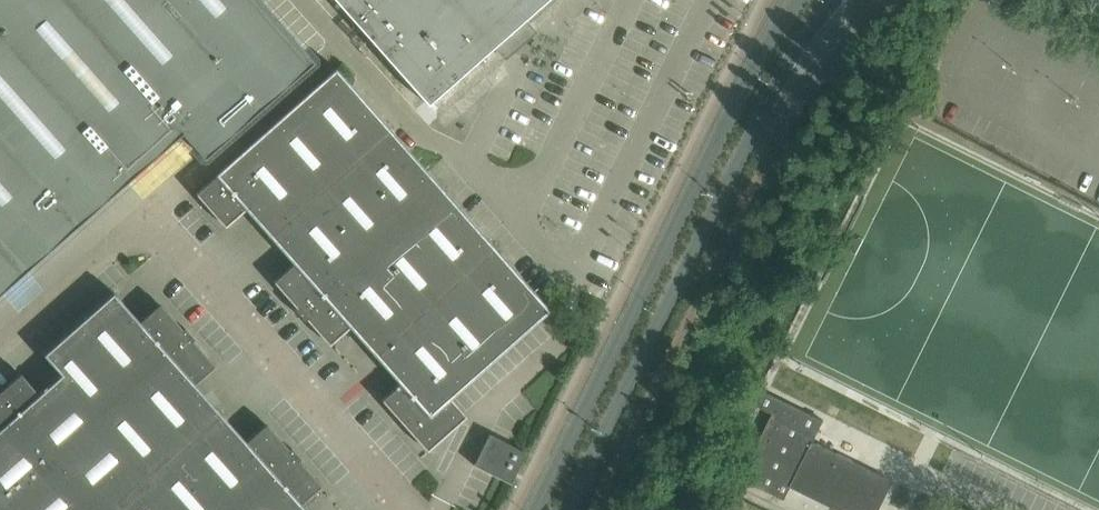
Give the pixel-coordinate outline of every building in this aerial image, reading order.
[(23,270),(149,160),(181,131),(203,157),(312,60),(259,0),(0,0),(0,291),(23,270)] [(427,104),(545,0),(335,0),(427,104)] [(548,309),(495,248),(335,68),(215,173),(216,174),(196,192),(196,193),(196,194),(224,226),(225,226),(226,226),(246,208),(294,262),(274,280),(273,281),(274,282),(296,307),(295,308),(295,309),(299,314),(304,319),(305,319),(306,318),(329,344),(330,344),(350,326),(400,382),(382,398),(382,399),(382,400),(426,450),(427,450),(428,450),(466,416),(466,415),(450,396),(548,309)] [(301,504),(321,486),(321,485),(321,484),(299,459),(300,458),(300,457),(291,447),(290,447),(289,448),(266,423),(266,422),(265,422),(265,423),(245,440),(220,413),(195,384),(215,367),(215,366),(215,365),(193,339),(194,338),(194,337),(185,328),(185,327),(184,327),(183,328),(160,303),(159,303),(139,321),(113,292),(43,353),(61,373),(38,393),(21,373),(20,372),(19,373),(0,390),(0,509),(307,509),(301,504)] [(753,404),(773,414),(774,412),(818,434),(825,421),(761,389),(753,404)] [(849,458),(852,451),(822,436),(819,443),(814,441),(818,434),(774,412),(773,414),(742,478),(786,499),(797,477),(862,509),(864,509),(881,474),(849,458)] [(475,465),(510,483),(525,452),(490,434),(475,465)]
